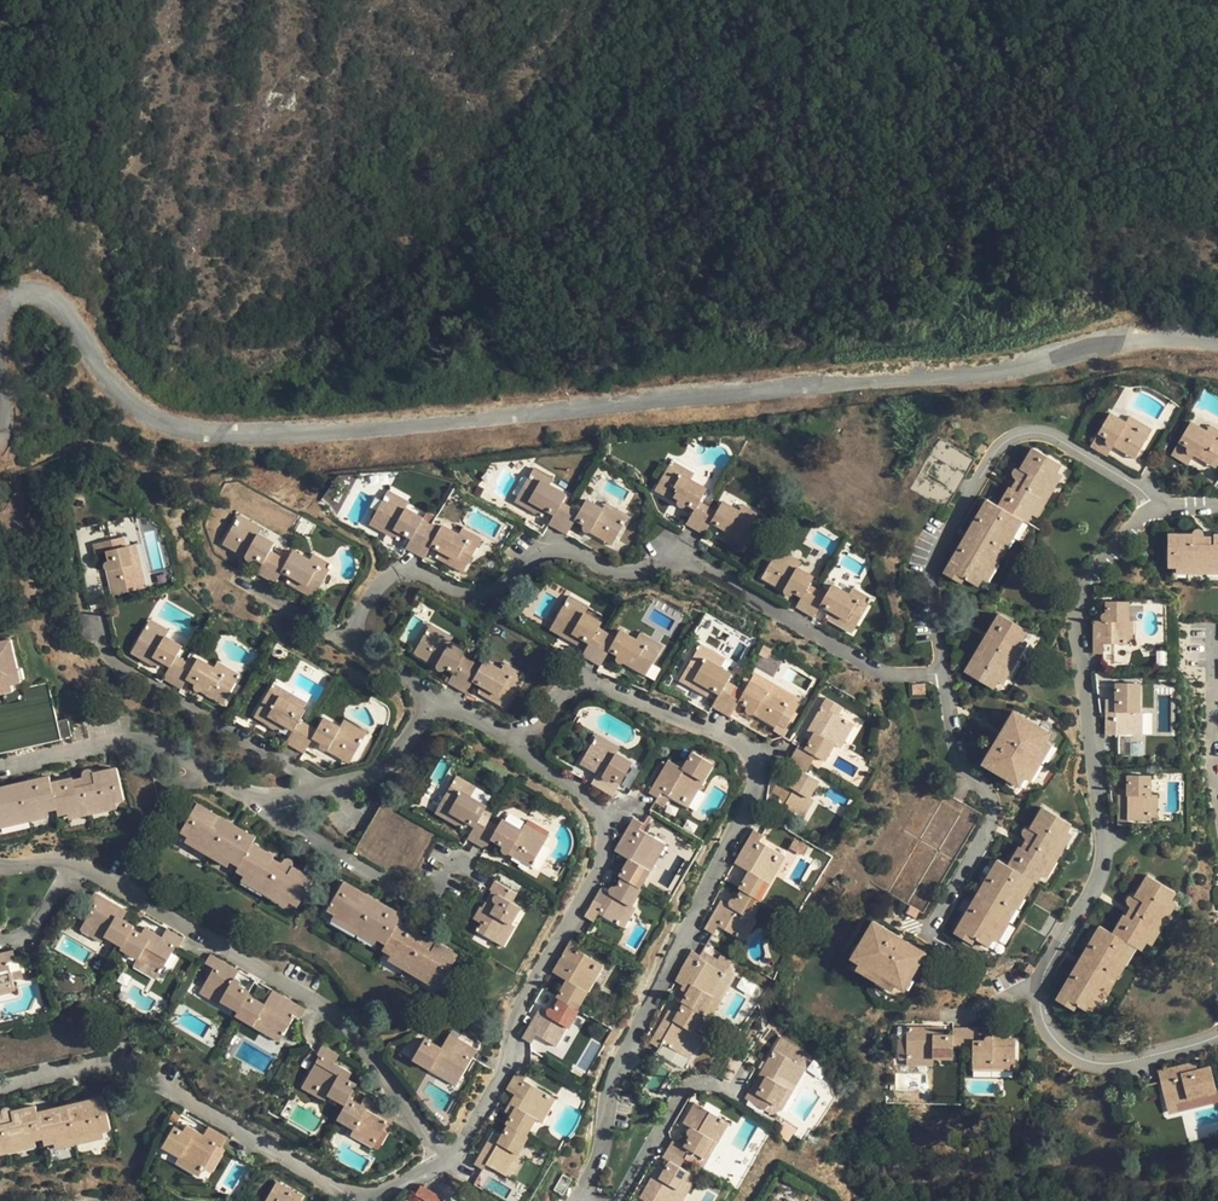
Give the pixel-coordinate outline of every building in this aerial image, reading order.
[(1110,413),(1090,445),(1108,455),(1114,445),(1126,453),(1129,448),(1138,453),(1149,435),(1127,422),(1110,413)] [(1131,416),(1127,422),(1149,435),(1153,429),(1131,416)] [(1171,454),(1188,464),(1194,455),(1207,462),(1210,457),(1217,462),(1217,439),(1206,431),(1190,422),(1171,454)] [(1206,431),(1217,439),(1217,430),(1210,425),(1206,431)] [(940,437),(909,488),(938,505),(946,509),(976,458),(940,437)] [(965,537),(944,574),(962,584),(964,578),(978,586),(983,579),(994,559),(998,562),(1006,548),(1003,546),(1018,517),(1024,520),(1028,522),(1062,464),(1033,447),(1021,468),(1028,473),(1018,491),(1012,488),(1010,487),(999,506),(987,499),(971,526),(973,527),(986,534),(979,546),(966,538),(965,537)] [(1135,459),(1138,453),(1129,448),(1126,453),(1135,459)] [(1207,462),(1216,468),(1217,464),(1217,462),(1210,457),(1207,462)] [(672,461),(668,468),(691,481),(695,474),(672,461)] [(533,467),(530,473),(549,484),(552,478),(533,467)] [(695,509),(686,525),(696,530),(709,506),(700,502),(707,490),(691,481),(668,468),(657,486),(667,492),(664,496),(678,504),(678,505),(679,506),(680,508),(682,508),(684,507),(685,507),(687,504),(695,509)] [(1012,488),(1018,491),(1028,473),(1021,468),(1019,468),(1017,468),(1016,469),(1014,470),(1013,471),(1013,475),(1014,477),(1016,477),(1017,478),(1012,488)] [(554,516),(549,525),(558,530),(571,508),(561,503),(567,494),(549,484),(530,473),(517,497),(533,507),(531,511),(543,517),(546,511),(554,516)] [(667,492),(657,486),(655,491),(664,496),(667,492)] [(388,488),(385,494),(406,506),(410,500),(388,488)] [(411,536),(405,547),(414,552),(431,522),(422,517),(423,516),(406,506),(385,494),(372,518),(388,528),(385,531),(398,540),(403,531),(411,536)] [(533,507),(517,497),(515,502),(531,511),(533,507)] [(571,508),(558,530),(567,535),(576,520),(584,524),(583,527),(583,529),(583,531),(585,532),(586,533),(589,533),(592,532),(593,529),(597,531),(594,536),(603,540),(605,535),(615,540),(624,523),(601,510),(586,502),(579,513),(571,508)] [(605,502),(601,510),(624,523),(628,515),(605,502)] [(709,506),(696,530),(704,536),(711,523),(720,528),(715,535),(728,542),(730,539),(745,547),(759,523),(740,512),(723,502),(718,511),(709,506)] [(744,506),(740,512),(759,523),(763,516),(744,506)] [(236,514),(232,520),(255,534),(258,527),(236,514)] [(1018,517),(1003,546),(1006,548),(1009,549),(1024,520),(1018,517)] [(388,528),(372,518),(370,522),(385,531),(388,528)] [(258,561),(253,571),(262,577),(275,553),(267,549),(271,543),(255,534),(232,520),(221,540),(231,545),(228,549),(237,555),(239,551),(243,553),(242,554),(242,557),(243,559),(244,561),(246,561),(248,560),(250,558),(251,557),(258,561)] [(431,522),(414,552),(424,557),(431,543),(440,548),(435,556),(447,563),(450,559),(464,567),(478,543),(459,533),(442,523),(440,527),(431,522)] [(462,527),(459,533),(478,543),(481,537),(462,527)] [(966,538),(979,546),(986,534),(973,527),(966,538)] [(1194,534),(1194,544),(1214,544),(1214,536),(1203,536),(1204,534),(1203,532),(1202,530),(1201,529),(1199,529),(1197,528),(1196,529),(1194,530),(1194,531),(1194,534)] [(1168,567),(1217,566),(1217,535),(1214,535),(1214,536),(1214,544),(1194,544),(1194,534),(1168,533),(1168,567)] [(613,545),(615,540),(605,535),(603,540),(613,545)] [(743,550),(745,547),(730,539),(728,542),(743,550)] [(231,545),(221,540),(219,544),(228,549),(231,545)] [(275,553),(262,577),(271,582),(279,569),(287,574),(282,581),(296,588),(298,584),(313,593),(326,568),(307,557),(289,548),(284,558),(275,553)] [(779,550),(775,556),(799,569),(802,563),(779,550)] [(310,551),(307,557),(326,568),(329,562),(310,551)] [(105,558),(107,566),(134,560),(132,552),(105,558)] [(802,597),(796,608),(805,613),(819,589),(810,585),(814,578),(799,569),(775,556),(765,575),(775,580),(772,585),(785,592),(786,594),(786,595),(789,596),(791,595),(792,594),(794,593),(802,597)] [(462,571),(464,567),(450,559),(447,563),(462,571)] [(994,559),(983,579),(989,582),(1000,563),(998,562),(994,559)] [(83,582),(89,607),(99,605),(96,592),(103,591),(104,592),(106,593),(107,594),(109,594),(111,594),(112,593),(140,586),(134,560),(107,566),(90,570),(93,580),(83,582)] [(775,580),(765,575),(762,579),(772,585),(775,580)] [(310,597),(313,593),(298,584),(296,588),(310,597)] [(819,589),(805,613),(814,618),(821,606),(829,610),(825,618),(838,625),(840,621),(855,630),(867,606),(850,595),(832,585),(828,594),(819,589)] [(853,589),(850,595),(867,606),(871,600),(853,589)] [(570,596),(566,602),(586,614),(590,608),(570,596)] [(1094,621),(1094,653),(1104,653),(1104,644),(1126,644),(1126,620),(1129,620),(1128,601),(1107,601),(1107,611),(1105,611),(1103,612),(1101,614),(1101,615),(1101,618),(1102,619),(1103,621),(1094,621)] [(590,642),(582,656),(592,662),(609,630),(602,626),(603,623),(586,614),(566,602),(553,627),(567,635),(565,639),(579,646),(583,639),(590,642)] [(979,650),(966,672),(994,689),(1028,630),(999,613),(989,632),(997,637),(987,655),(979,650)] [(148,615),(144,622),(165,635),(169,628),(148,615)] [(852,633),(855,630),(840,621),(838,625),(852,633)] [(168,665),(162,676),(171,682),(184,660),(175,654),(181,644),(165,635),(144,622),(129,650),(157,666),(160,660),(168,665)] [(428,625),(425,631),(449,645),(452,639),(428,625)] [(567,635),(553,627),(551,631),(565,639),(567,635)] [(609,630),(592,662),(601,666),(610,649),(619,654),(618,655),(618,658),(617,660),(619,662),(621,663),(623,663),(625,662),(626,662),(627,659),(631,661),(628,666),(644,674),(647,668),(650,669),(660,651),(638,638),(621,628),(618,634),(609,630)] [(452,673),(446,684),(455,689),(470,661),(461,656),(463,653),(449,645),(425,631),(414,651),(424,656),(421,661),(430,666),(432,662),(435,664),(434,666),(434,669),(435,671),(437,672),(439,672),(441,672),(442,671),(444,669),(452,673)] [(642,631),(638,638),(660,651),(664,644),(642,631)] [(997,637),(989,632),(979,650),(987,655),(997,637)] [(13,678),(21,676),(11,635),(0,637),(0,681),(13,678)] [(699,648),(696,654),(723,669),(727,663),(699,648)] [(424,656),(414,651),(412,655),(421,661),(424,656)] [(719,695),(712,708),(721,713),(735,688),(726,684),(732,674),(723,669),(696,654),(682,678),(697,686),(694,690),(708,698),(712,691),(719,695)] [(184,660),(171,682),(181,686),(187,675),(195,680),(193,683),(193,685),(195,688),(197,690),(199,689),(202,689),(224,701),(237,679),(212,665),(197,656),(192,665),(184,660)] [(217,657),(212,665),(237,679),(241,671),(217,657)] [(470,661),(455,689),(464,693),(471,682),(479,686),(475,694),(487,700),(489,697),(504,705),(518,682),(499,670),(482,661),(479,666),(470,661)] [(503,663),(499,670),(518,682),(522,675),(503,663)] [(63,738),(59,721),(49,678),(28,683),(15,686),(0,689),(0,753),(63,738)] [(0,681),(0,689),(15,686),(13,678),(0,681)] [(697,686),(682,678),(680,682),(694,690),(697,686)] [(273,682),(270,688),(289,700),(293,694),(273,682)] [(735,688),(721,713),(730,718),(739,702),(748,707),(747,709),(746,711),(747,713),(748,714),(750,715),(752,715),(753,714),(766,722),(768,718),(778,724),(789,704),(766,691),(750,682),(745,691),(736,686),(735,688)] [(1106,713),(1106,734),(1116,734),(1142,734),(1143,711),(1140,711),(1140,683),(1116,682),(1116,693),(1116,699),(1106,699),(1106,713)] [(766,691),(789,704),(792,698),(770,685),(766,691)] [(292,730),(286,741),(295,746),(308,722),(300,717),(304,708),(289,700),(270,688),(254,716),(281,732),(285,726),(292,730)] [(502,709),(504,705),(489,697),(487,700),(502,709)] [(799,745),(793,755),(811,764),(816,756),(826,761),(835,745),(842,749),(855,725),(822,705),(804,738),(810,741),(806,749),(799,745)] [(1000,736),(984,763),(1020,785),(1051,733),(1014,711),(1003,729),(1022,740),(1018,746),(1000,736)] [(776,728),(778,724),(768,718),(766,722),(776,728)] [(59,721),(63,738),(74,735),(69,719),(59,721)] [(308,722),(295,746),(304,751),(311,740),(318,744),(317,747),(318,750),(319,751),(320,752),(322,752),(346,765),(360,743),(337,729),(321,721),(318,728),(308,722)] [(341,722),(337,729),(360,743),(364,736),(341,722)] [(1022,740),(1003,729),(1000,736),(1018,746),(1022,740)] [(596,734),(592,740),(615,754),(619,748),(596,734)] [(600,777),(596,785),(612,795),(618,786),(635,756),(619,748),(615,754),(592,740),(581,760),(590,765),(588,770),(596,774),(600,777)] [(663,766),(649,791),(658,796),(661,790),(663,788),(669,792),(667,794),(682,803),(692,784),(699,787),(704,779),(703,778),(712,761),(692,750),(683,766),(680,765),(675,773),(663,766)] [(811,764),(793,755),(789,764),(800,770),(795,780),(793,779),(791,779),(790,779),(789,780),(789,782),(789,784),(791,786),(788,791),(776,784),(772,791),(780,796),(776,803),(792,812),(803,793),(810,797),(819,780),(806,773),(811,764)] [(668,757),(663,766),(675,773),(680,765),(668,757)] [(590,765),(581,760),(579,764),(588,770),(590,765)] [(59,807),(61,812),(126,796),(118,766),(94,772),(96,779),(76,784),(74,778),(74,776),(53,782),(59,807)] [(74,778),(76,784),(96,779),(94,772),(93,771),(91,769),(90,768),(88,768),(85,770),(84,771),(84,772),(84,775),(74,778)] [(592,783),(596,785),(600,777),(596,774),(592,783)] [(1118,807),(1117,825),(1128,825),(1129,819),(1151,819),(1150,795),(1150,775),(1128,774),(1128,788),(1118,788),(1118,807)] [(59,807),(53,782),(51,775),(30,780),(32,790),(12,794),(10,785),(0,787),(0,820),(59,807)] [(455,779),(451,785),(470,796),(474,790),(455,779)] [(779,779),(776,784),(788,791),(791,786),(779,779)] [(32,790),(30,780),(10,785),(12,794),(32,790)] [(930,783),(872,884),(893,896),(912,906),(923,914),(982,814),(930,783)] [(692,784),(682,803),(688,807),(699,787),(692,784)] [(475,825),(467,837),(477,843),(490,819),(482,816),(487,805),(470,796),(451,785),(438,809),(453,817),(451,820),(463,828),(467,820),(475,825)] [(803,793),(792,812),(799,816),(810,797),(803,793)] [(384,797),(354,849),(409,882),(440,830),(409,812),(384,797)] [(199,804),(183,832),(242,866),(254,845),(258,838),(239,827),(234,835),(217,825),(221,817),(199,804)] [(1029,878),(1034,881),(1037,883),(1071,823),(1043,807),(1031,828),(1038,833),(1028,852),(1021,848),(1019,847),(1009,866),(998,859),(982,886),(984,887),(997,896),(990,906),(978,899),(975,897),(954,934),(972,944),(975,939),(988,946),(993,938),(1004,920),(1008,922),(1017,908),(1013,905),(1029,878)] [(453,817),(438,809),(436,812),(451,820),(453,817)] [(239,827),(221,817),(217,825),(234,835),(239,827)] [(490,819),(477,843),(486,848),(492,837),(504,843),(502,845),(502,848),(502,849),(504,851),(506,852),(509,852),(511,849),(516,852),(514,855),(522,860),(524,856),(535,862),(546,841),(524,828),(504,817),(499,825),(490,819)] [(630,860),(620,877),(622,878),(640,888),(649,871),(651,872),(656,862),(650,859),(661,841),(639,828),(643,823),(634,818),(615,851),(630,860)] [(527,823),(524,828),(546,841),(549,835),(527,823)] [(1021,848),(1028,852),(1038,833),(1031,828),(1029,828),(1027,828),(1025,829),(1024,830),(1023,831),(1023,834),(1024,836),(1026,838),(1027,838),(1021,848)] [(749,871),(739,888),(742,890),(760,900),(770,883),(764,879),(780,852),(759,841),(763,834),(754,830),(739,856),(750,862),(746,869),(749,871)] [(661,841),(650,859),(656,862),(667,844),(661,841)] [(242,866),(238,872),(296,905),(312,877),(291,866),(287,872),(269,863),(272,856),(273,855),(254,845),(242,866)] [(786,856),(780,852),(764,879),(770,883),(786,856)] [(272,856),(269,863),(287,872),(291,866),(292,864),(292,862),(290,860),(289,858),(287,857),(285,857),(283,858),(282,860),(281,861),(272,856)] [(532,866),(535,862),(524,856),(522,860),(532,866)] [(750,862),(739,856),(735,863),(746,869),(750,862)] [(1078,964),(1057,1000),(1074,1009),(1077,1004),(1090,1013),(1095,1005),(1107,985),(1111,987),(1119,973),(1115,970),(1131,943),(1136,946),(1143,950),(1176,891),(1148,875),(1135,896),(1143,900),(1133,919),(1126,915),(1125,914),(1114,933),(1100,926),(1084,952),(1086,954),(1098,961),(1092,973),(1079,965),(1078,964)] [(602,888),(586,917),(595,922),(600,913),(620,926),(632,905),(641,889),(640,888),(622,878),(617,889),(616,888),(614,888),(612,888),(611,889),(610,890),(610,892),(611,893),(602,888)] [(1018,909),(1034,881),(1029,878),(1013,905),(1017,908),(1018,909)] [(346,879),(330,908),(388,942),(400,920),(404,914),(385,903),(381,912),(362,900),(367,892),(346,879)] [(482,922),(478,930),(499,942),(510,922),(512,922),(522,906),(515,902),(519,893),(496,880),(491,889),(493,891),(503,896),(502,896),(501,896),(499,897),(498,898),(497,900),(497,902),(498,903),(500,905),(495,913),(484,907),(482,906),(475,917),(482,922)] [(1010,923),(1004,933),(1039,953),(1068,900),(1047,888),(1037,883),(1034,881),(1018,909),(1010,923)] [(984,887),(978,899),(990,906),(997,896),(984,887)] [(714,913),(705,929),(713,934),(718,926),(740,938),(751,918),(760,900),(742,890),(736,901),(735,900),(734,900),(732,900),(731,901),(730,902),(730,904),(730,905),(731,906),(733,908),(730,913),(718,906),(714,913)] [(493,891),(484,907),(495,913),(500,905),(498,903),(497,902),(497,900),(498,898),(499,897),(501,896),(502,896),(503,896),(493,891)] [(381,912),(385,903),(367,892),(362,900),(381,912)] [(95,893),(90,903),(95,906),(85,924),(106,936),(123,945),(133,929),(135,926),(124,920),(128,911),(95,893)] [(1126,915),(1133,919),(1143,900),(1135,896),(1134,895),(1132,896),(1129,896),(1128,897),(1127,899),(1127,902),(1128,904),(1129,905),(1131,906),(1126,915)] [(722,901),(718,906),(730,913),(733,908),(722,901)] [(632,905),(620,926),(625,929),(637,908),(632,905)] [(751,918),(740,938),(744,941),(756,921),(751,918)] [(388,942),(385,947),(444,982),(459,954),(438,942),(433,949),(415,938),(418,932),(419,931),(400,920),(388,942)] [(1004,920),(993,938),(999,942),(1004,933),(1010,923),(1008,922),(1004,920)] [(510,922),(499,942),(505,945),(517,925),(510,922)] [(874,922),(852,958),(904,989),(925,952),(907,942),(897,960),(890,956),(901,938),(874,922)] [(106,936),(85,924),(81,930),(102,943),(106,936)] [(123,945),(122,949),(138,957),(162,972),(174,952),(171,950),(175,944),(177,946),(180,948),(185,939),(168,928),(163,936),(146,926),(142,934),(133,929),(123,945)] [(418,932),(415,938),(433,949),(438,942),(438,941),(438,938),(437,936),(435,935),(433,934),(431,934),(430,935),(428,936),(428,938),(418,932)] [(907,942),(901,938),(890,956),(897,960),(907,942)] [(567,981),(558,998),(561,1000),(578,1010),(604,965),(578,950),(581,944),(571,939),(557,965),(567,971),(563,978),(567,981)] [(1131,943),(1115,970),(1119,973),(1121,974),(1136,946),(1131,943)] [(17,984),(12,961),(16,960),(13,949),(0,952),(0,988),(17,984)] [(687,993),(682,1002),(684,1003),(702,1013),(712,997),(725,973),(700,958),(701,955),(692,951),(683,968),(690,973),(681,990),(687,993)] [(214,975),(206,989),(216,995),(217,993),(226,999),(225,1001),(240,1011),(249,996),(251,992),(240,986),(241,985),(241,984),(241,982),(241,980),(239,980),(238,980),(237,980),(235,981),(241,971),(212,954),(207,963),(217,969),(220,971),(217,977),(214,975)] [(1086,954),(1079,965),(1092,973),(1098,961),(1086,954)] [(159,978),(162,972),(138,957),(135,964),(159,978)] [(553,972),(563,978),(567,971),(557,965),(553,972)] [(731,977),(725,973),(712,997),(718,1000),(731,977)] [(17,984),(0,988),(0,997),(19,992),(17,984)] [(1107,985),(1095,1005),(1101,1008),(1113,989),(1107,985)] [(216,995),(206,989),(202,995),(222,1006),(225,1001),(226,999),(217,993),(216,995)] [(249,996),(240,1011),(238,1015),(255,1024),(254,1025),(264,1031),(267,1025),(286,1036),(297,1017),(301,1020),(302,1019),(307,1010),(274,991),(265,1006),(249,996)] [(532,1022),(524,1038),(532,1043),(537,1035),(557,1047),(569,1027),(578,1010),(561,1000),(555,1011),(553,1009),(551,1009),(549,1009),(548,1010),(547,1011),(547,1013),(548,1014),(550,1016),(539,1010),(532,1022)] [(654,1037),(651,1041),(660,1047),(662,1042),(689,1057),(701,1035),(695,1031),(704,1014),(702,1013),(684,1003),(677,1014),(669,1010),(654,1037)] [(99,1051),(90,1011),(0,1033),(0,1074),(99,1051)] [(283,1041),(286,1036),(267,1025),(264,1031),(283,1041)] [(963,1048),(963,1028),(953,1028),(952,1035),(944,1034),(943,1027),(907,1026),(907,1035),(907,1058),(933,1058),(953,1058),(953,1047),(963,1048)] [(569,1027),(557,1047),(564,1050),(575,1030),(569,1027)] [(963,1028),(963,1048),(973,1048),(973,1064),(992,1063),(1015,1063),(1016,1038),(1007,1038),(1007,1028),(999,1028),(999,1041),(993,1041),(993,1039),(993,1038),(991,1036),(989,1036),(987,1036),(985,1038),(984,1039),(984,1041),(974,1041),(974,1028),(963,1028)] [(1118,1033),(1120,1044),(1138,1040),(1136,1029),(1118,1033)] [(898,1058),(907,1058),(907,1035),(898,1035),(898,1058)] [(429,1040),(418,1059),(433,1069),(458,1083),(472,1058),(477,1048),(460,1039),(456,1047),(441,1040),(438,1046),(429,1040)] [(317,1060),(306,1080),(330,1093),(347,1103),(350,1098),(358,1084),(349,1079),(352,1072),(340,1065),(338,1068),(333,1065),(335,1062),(340,1054),(323,1045),(319,1053),(321,1054),(324,1056),(320,1062),(317,1060)] [(750,1090),(745,1099),(765,1110),(770,1101),(777,1105),(786,1088),(800,1064),(774,1049),(756,1081),(762,1085),(757,1093),(750,1089),(750,1090)] [(807,1068),(800,1064),(786,1088),(794,1092),(807,1068)] [(1170,1085),(1176,1106),(1198,1100),(1197,1096),(1217,1091),(1210,1066),(1198,1070),(1196,1065),(1182,1068),(1182,1066),(1179,1066),(1159,1072),(1161,1082),(1162,1087),(1170,1085)] [(454,1090),(458,1083),(433,1069),(430,1076),(454,1090)] [(512,1115),(507,1123),(509,1125),(526,1135),(536,1118),(549,1094),(524,1080),(525,1077),(516,1072),(506,1089),(515,1094),(505,1111),(512,1115)] [(330,1093),(306,1080),(302,1086),(326,1100),(330,1093)] [(1168,1109),(1176,1106),(1170,1085),(1162,1087),(1168,1109)] [(556,1097),(549,1094),(536,1118),(543,1122),(556,1097)] [(60,1107),(38,1113),(43,1137),(45,1145),(111,1129),(104,1097),(79,1102),(82,1112),(62,1117),(60,1107)] [(347,1103),(338,1118),(356,1128),(378,1141),(384,1130),(388,1122),(394,1125),(399,1117),(382,1107),(366,1098),(362,1105),(350,1098),(347,1103)] [(60,1107),(62,1117),(82,1112),(79,1102),(60,1107)] [(43,1137),(38,1113),(36,1106),(11,1111),(13,1121),(0,1124),(0,1147),(43,1137)] [(13,1121),(11,1111),(11,1110),(10,1108),(8,1107),(5,1107),(3,1108),(2,1110),(2,1111),(2,1115),(0,1115),(0,1124),(13,1121)] [(668,1148),(686,1158),(691,1150),(704,1157),(714,1140),(725,1120),(703,1107),(699,1114),(690,1110),(685,1118),(697,1124),(695,1128),(693,1128),(691,1128),(690,1128),(689,1130),(688,1132),(689,1134),(690,1135),(684,1145),(673,1139),(673,1140),(668,1148)] [(697,1124),(685,1118),(683,1122),(695,1128),(697,1124)] [(730,1123),(725,1120),(714,1140),(719,1143),(730,1123)] [(390,1133),(394,1125),(388,1122),(384,1130),(390,1133)] [(175,1127),(163,1146),(166,1148),(181,1156),(204,1169),(218,1144),(223,1147),(229,1138),(209,1127),(204,1135),(187,1125),(183,1132),(177,1129),(175,1127)] [(493,1132),(475,1164),(484,1169),(487,1164),(506,1175),(518,1153),(528,1136),(526,1135),(509,1125),(502,1136),(493,1132)] [(374,1148),(378,1141),(356,1128),(352,1134),(374,1148)] [(640,1197),(647,1200),(673,1200),(680,1188),(690,1172),(681,1167),(686,1158),(668,1148),(663,1157),(670,1161),(665,1169),(658,1166),(640,1197)] [(518,1153),(506,1175),(513,1178),(525,1157),(518,1153)] [(200,1176),(204,1169),(181,1156),(176,1163),(200,1176)] [(562,1175),(554,1190),(563,1195),(572,1180),(562,1175)] [(266,1200),(298,1200),(301,1196),(276,1182),(266,1200)] [(426,1200),(449,1200),(421,1185),(416,1193),(427,1200),(426,1200)] [(673,1200),(682,1200),(687,1192),(680,1188),(673,1200)]
